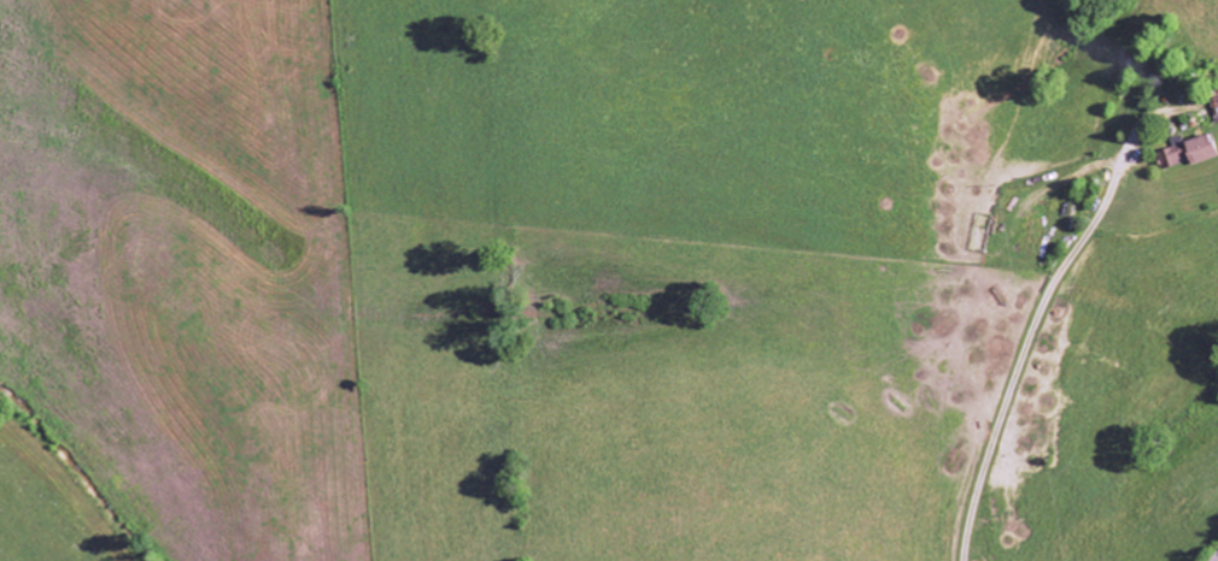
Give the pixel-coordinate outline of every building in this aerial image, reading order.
[(1213,138),(1158,152),(1162,170),(1190,163),(1191,166),(1217,159),(1217,158),(1213,138)]
